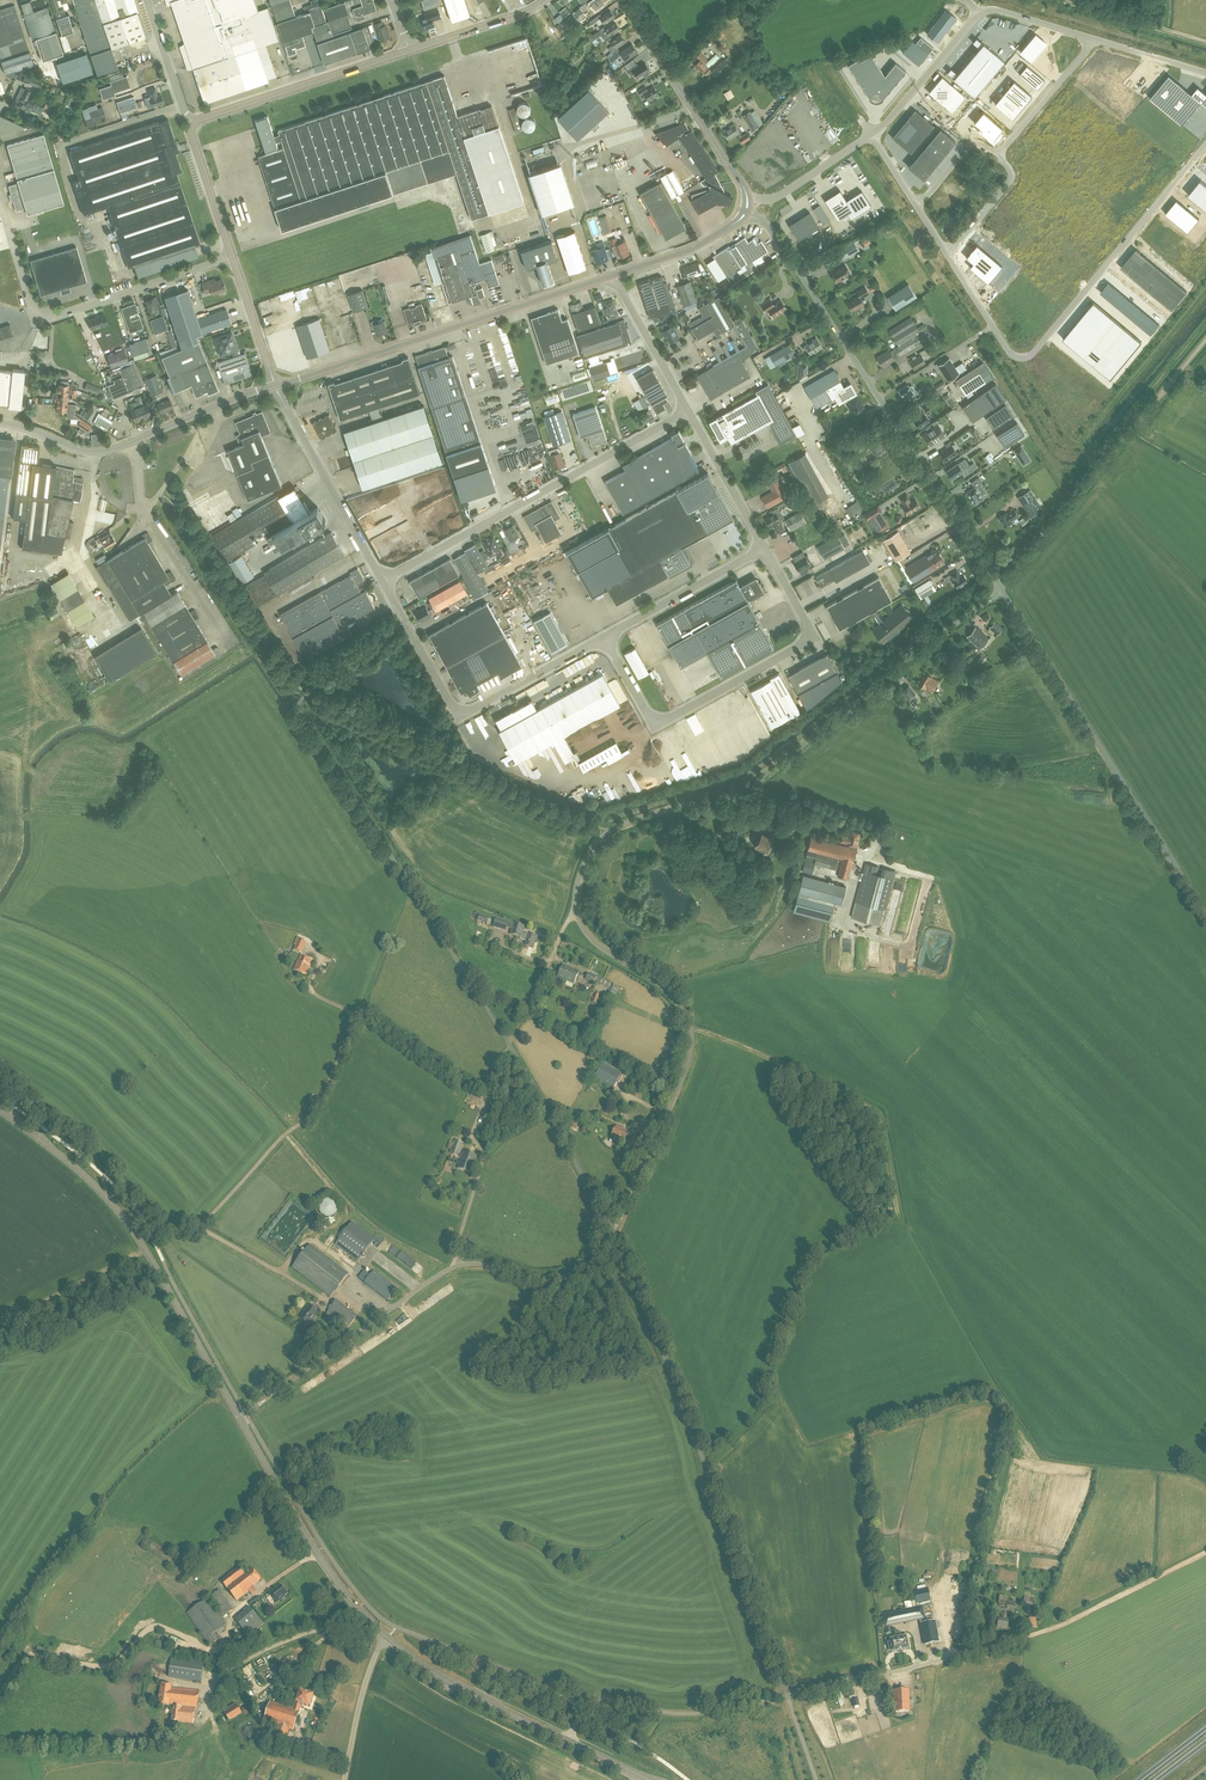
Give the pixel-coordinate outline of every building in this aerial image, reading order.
[(20,3),(33,39),(35,39),(39,53),(42,61),(63,54),(59,42),(55,32),(46,4),(45,0),(31,0),(25,2),(20,3)] [(63,6),(62,3),(67,2),(66,0),(50,0),(62,36),(74,32),(68,15),(66,16),(63,6)] [(77,5),(74,6),(98,77),(119,70),(111,48),(146,37),(138,12),(139,12),(135,0),(75,0),(77,5)] [(168,7),(172,5),(185,43),(184,43),(180,46),(188,70),(193,69),(194,69),(205,103),(246,90),(269,82),(268,79),(277,76),(267,45),(257,10),(254,0),(165,0),(168,7)] [(350,32),(335,37),(329,21),(327,22),(319,0),(312,0),(311,1),(312,4),(304,7),(305,10),(310,9),(310,11),(296,16),(292,5),(307,0),(270,0),(286,46),(285,46),(289,56),(297,53),(297,52),(296,49),(306,46),(303,35),(314,31),(325,64),(358,53),(376,46),(369,26),(350,32)] [(366,19),(365,15),(377,11),(374,0),(361,0),(363,6),(353,9),(357,22),(366,19)] [(424,10),(442,4),(440,0),(421,0),(424,10)] [(452,22),(471,16),(466,0),(445,0),(452,22)] [(590,3),(592,5),(590,7),(594,12),(600,8),(600,7),(610,0),(594,0),(590,3)] [(344,2),(325,8),(329,20),(334,35),(352,28),(347,14),(349,14),(344,2)] [(34,65),(14,5),(0,10),(0,57),(6,74),(34,65)] [(580,8),(575,12),(578,16),(583,12),(580,8)] [(426,30),(434,27),(432,21),(441,18),(438,9),(425,14),(426,18),(417,21),(420,30),(426,28),(426,30)] [(594,18),(590,21),(590,22),(586,25),(588,27),(592,24),(597,21),(599,25),(603,22),(604,23),(615,17),(611,10),(602,16),(600,14),(599,15),(594,18)] [(927,34),(938,42),(957,18),(946,10),(927,34)] [(384,26),(383,21),(376,24),(381,41),(391,38),(389,32),(388,33),(386,25),(384,26)] [(594,34),(590,37),(592,41),(597,38),(600,43),(605,40),(611,36),(610,35),(620,29),(616,23),(606,29),(602,31),(601,29),(598,31),(595,33),(594,34)] [(719,41),(725,35),(721,30),(715,36),(719,41)] [(1036,34),(1021,51),(1032,61),(1047,43),(1036,34)] [(613,44),(608,48),(611,52),(617,46),(625,41),(621,35),(613,40),(611,37),(609,39),(611,41),(613,44)] [(912,40),(903,52),(919,65),(928,54),(934,47),(921,37),(916,43),(912,40)] [(951,68),(947,72),(975,96),(1005,61),(976,37),(972,42),(979,48),(958,73),(951,68)] [(505,56),(495,58),(500,76),(490,78),(492,86),(513,81),(515,89),(538,83),(536,76),(538,75),(529,38),(503,44),(505,56)] [(549,38),(543,43),(546,48),(552,43),(549,38)] [(621,52),(622,54),(625,59),(637,51),(632,44),(621,52)] [(622,54),(621,52),(619,50),(614,55),(609,59),(612,63),(622,54)] [(711,70),(707,66),(704,62),(708,60),(701,52),(695,57),(698,61),(694,64),(698,69),(699,68),(702,71),(701,71),(705,75),(711,70)] [(67,60),(56,64),(62,84),(93,74),(88,60),(86,54),(67,60)] [(859,57),(848,65),(869,98),(870,98),(871,99),(871,100),(872,100),(873,101),(874,101),(875,101),(876,101),(877,101),(878,101),(879,101),(880,101),(881,100),(882,99),(883,99),(906,71),(896,62),(885,75),(871,54),(861,60),(859,57)] [(719,80),(733,67),(725,59),(711,71),(719,80)] [(650,70),(645,62),(639,66),(637,62),(626,69),(628,73),(629,72),(631,75),(634,73),(637,78),(650,70)] [(1029,68),(1022,77),(1040,91),(1047,81),(1029,68)] [(304,72),(306,78),(319,76),(317,69),(304,72)] [(36,80),(36,79),(37,76),(21,71),(20,74),(21,74),(36,80)] [(124,77),(122,72),(108,77),(110,81),(111,85),(99,89),(103,100),(116,96),(115,93),(131,87),(127,76),(124,77)] [(40,81),(36,79),(36,80),(21,74),(19,80),(22,81),(39,87),(40,81)] [(1150,98),(1182,125),(1201,102),(1205,106),(1205,93),(1198,87),(1192,94),(1169,74),(1150,98)] [(458,116),(445,75),(427,81),(427,82),(278,130),(280,134),(274,136),(268,117),(256,121),(258,127),(256,128),(257,132),(259,131),(266,151),(278,147),(276,142),(281,140),(284,148),(259,157),(276,208),(283,230),(428,183),(444,229),(472,219),(492,212),(525,201),(500,125),(499,125),(492,105),(481,108),(458,116)] [(942,76),(929,92),(934,96),(937,99),(952,112),(965,96),(942,76)] [(1014,80),(995,103),(1013,118),(1032,96),(1014,80)] [(659,94),(654,86),(648,90),(645,86),(638,91),(640,95),(644,93),(649,101),(659,94)] [(17,106),(26,110),(30,102),(27,100),(31,92),(25,89),(21,87),(15,101),(19,103),(17,106)] [(150,96),(144,98),(147,108),(153,106),(164,103),(161,95),(158,96),(155,88),(148,90),(150,96)] [(588,88),(558,116),(578,138),(608,110),(588,88)] [(734,90),(727,93),(730,100),(737,97),(734,90)] [(70,106),(73,96),(67,94),(64,104),(70,106)] [(120,113),(138,108),(134,96),(117,102),(120,113)] [(30,102),(26,110),(31,113),(32,111),(38,114),(39,114),(40,114),(41,114),(41,113),(42,113),(44,108),(38,105),(30,102)] [(107,120),(102,107),(89,111),(88,108),(81,110),(85,120),(88,127),(107,120)] [(516,132),(522,130),(515,107),(508,109),(516,132)] [(915,109),(892,137),(911,153),(934,125),(915,109)] [(983,110),(973,121),(983,128),(982,129),(993,138),(995,138),(1000,132),(999,130),(1003,125),(983,110)] [(751,111),(743,116),(752,131),(760,126),(764,124),(760,118),(759,118),(757,120),(752,112),(751,112),(751,111)] [(4,117),(0,115),(0,135),(8,132),(17,130),(20,129),(26,127),(4,117)] [(176,142),(168,119),(160,122),(159,121),(69,151),(79,180),(73,182),(84,215),(108,207),(128,268),(200,243),(177,172),(182,170),(176,153),(181,152),(177,141),(176,142)] [(715,184),(720,183),(715,173),(718,171),(694,134),(692,135),(685,123),(655,133),(667,145),(678,138),(680,137),(706,178),(701,182),(700,181),(704,186),(709,185),(715,184)] [(743,143),(750,138),(747,133),(742,136),(734,123),(722,130),(729,141),(738,135),(743,143)] [(939,129),(907,167),(923,181),(955,143),(939,129)] [(54,169),(44,134),(7,145),(18,183),(9,186),(11,194),(9,195),(11,202),(13,201),(16,211),(26,208),(27,214),(64,203),(54,169)] [(573,204),(559,164),(531,173),(544,214),(573,204)] [(1188,194),(1205,209),(1205,184),(1200,179),(1188,194)] [(960,185),(965,190),(970,184),(965,180),(960,185)] [(681,231),(686,228),(661,181),(640,193),(662,234),(668,240),(680,230),(681,231)] [(709,185),(710,189),(691,195),(693,199),(691,200),(698,214),(718,203),(723,203),(729,204),(729,203),(731,196),(725,193),(720,183),(715,184),(709,185)] [(835,193),(825,200),(838,220),(848,213),(851,218),(871,206),(861,190),(846,200),(840,190),(835,193)] [(941,201),(937,203),(943,211),(955,203),(951,197),(943,203),(941,201)] [(1180,201),(1169,214),(1192,233),(1203,220),(1180,201)] [(819,226),(810,211),(789,223),(799,239),(819,226)] [(604,234),(611,232),(612,232),(607,215),(599,218),(604,234)] [(587,268),(575,231),(557,237),(569,274),(587,268)] [(486,253),(495,250),(489,232),(480,235),(486,253)] [(430,248),(432,252),(442,282),(449,303),(465,298),(466,299),(466,300),(466,301),(467,301),(467,302),(468,302),(469,303),(470,303),(471,303),(475,302),(476,305),(482,303),(480,298),(485,296),(482,287),(477,289),(475,285),(476,285),(478,283),(477,281),(484,279),(485,282),(486,281),(488,287),(500,283),(492,260),(480,264),(470,235),(436,246),(436,244),(434,245),(434,247),(430,248)] [(871,242),(867,235),(861,239),(865,245),(871,242)] [(618,244),(616,238),(610,240),(615,254),(616,254),(618,258),(629,254),(625,241),(618,244)] [(715,258),(707,263),(718,281),(726,276),(732,285),(752,272),(758,268),(754,261),(768,252),(761,241),(756,245),(753,240),(748,243),(745,238),(730,247),(729,246),(713,256),(715,258)] [(527,268),(537,265),(543,284),(553,281),(547,262),(557,259),(552,241),(521,250),(527,268)] [(609,259),(603,242),(597,244),(598,248),(591,251),(593,258),(594,257),(596,263),(593,264),(599,262),(600,263),(601,263),(602,263),(603,262),(604,262),(605,261),(609,259)] [(829,267),(832,265),(859,250),(855,242),(828,257),(825,259),(829,267)] [(977,244),(966,257),(973,263),(969,267),(988,282),(1002,266),(977,244)] [(67,289),(66,288),(86,282),(76,247),(30,260),(41,295),(62,289),(63,290),(67,289)] [(1137,249),(1122,268),(1172,310),(1187,291),(1137,249)] [(435,284),(442,282),(432,252),(425,254),(435,284)] [(496,263),(505,260),(503,254),(494,257),(496,263)] [(685,277),(701,271),(698,262),(682,268),(685,277)] [(1193,263),(1186,272),(1195,280),(1202,271),(1193,263)] [(0,266),(0,283),(8,282),(5,265),(0,266)] [(836,282),(851,274),(846,265),(833,272),(834,274),(832,275),(836,282)] [(672,316),(670,311),(673,310),(661,275),(638,283),(650,317),(653,316),(655,322),(667,318),(672,316)] [(208,281),(202,283),(205,293),(211,291),(212,293),(217,291),(225,289),(223,284),(221,279),(209,283),(208,281)] [(1129,317),(1134,321),(1138,326),(1143,330),(1148,334),(1156,325),(1152,320),(1147,316),(1142,312),(1137,307),(1132,303),(1127,299),(1122,294),(1117,290),(1112,286),(1106,280),(1098,290),(1104,295),(1109,300),(1114,304),(1119,308),(1124,312),(1129,317)] [(684,306),(697,301),(690,281),(677,286),(684,306)] [(888,297),(896,309),(916,296),(909,284),(888,297)] [(852,311),(864,304),(861,298),(869,293),(865,287),(857,291),(859,295),(847,302),(852,311)] [(208,393),(218,389),(214,379),(213,376),(199,341),(197,336),(202,334),(202,333),(231,324),(226,309),(197,319),(187,289),(164,296),(181,349),(161,357),(176,391),(186,387),(191,385),(196,396),(207,391),(208,393)] [(354,312),(368,307),(363,290),(348,294),(354,312)] [(694,337),(696,336),(698,339),(719,327),(722,333),(735,325),(719,296),(698,308),(703,316),(689,324),(692,328),(690,329),(690,330),(693,336),(694,337)] [(154,301),(153,298),(146,301),(150,312),(159,308),(162,317),(163,316),(167,315),(164,307),(163,307),(162,304),(160,305),(158,300),(154,301)] [(774,304),(772,301),(770,298),(761,304),(766,312),(769,310),(774,318),(787,309),(781,300),(774,304)] [(609,318),(618,315),(613,299),(604,302),(609,318)] [(584,309),(581,301),(570,305),(572,313),(578,331),(601,324),(595,306),(584,309)] [(1094,302),(1063,339),(1111,378),(1141,341),(1094,302)] [(131,322),(128,313),(137,311),(135,304),(122,309),(128,329),(142,325),(140,319),(131,322)] [(427,319),(422,304),(416,306),(416,307),(410,309),(410,308),(404,310),(408,324),(414,322),(415,323),(413,324),(414,325),(415,324),(415,325),(421,322),(421,321),(427,319)] [(562,320),(559,309),(531,318),(546,363),(571,355),(579,353),(579,351),(568,318),(562,320)] [(607,318),(605,319),(603,313),(600,314),(601,319),(602,323),(608,321),(607,318)] [(91,330),(107,324),(104,314),(99,316),(99,317),(88,321),(91,330)] [(163,316),(162,317),(150,321),(154,335),(166,331),(171,348),(177,346),(171,329),(168,330),(163,316)] [(889,350),(877,357),(883,366),(895,359),(894,358),(898,355),(899,356),(933,335),(928,328),(927,328),(921,332),(917,327),(911,317),(889,330),(899,346),(890,351),(889,350)] [(307,358),(330,351),(320,318),(297,326),(307,358)] [(736,325),(735,325),(748,347),(697,375),(711,399),(751,376),(742,362),(758,347),(749,333),(750,332),(750,331),(749,330),(748,329),(747,329),(741,318),(733,319),(736,325)] [(379,322),(378,319),(371,322),(373,329),(374,330),(376,329),(378,335),(388,332),(384,321),(379,322)] [(350,344),(361,341),(355,320),(350,321),(351,326),(346,328),(350,344)] [(626,323),(625,320),(576,335),(584,359),(632,343),(627,328),(628,327),(627,323),(626,323)] [(14,335),(10,324),(2,327),(1,324),(0,325),(0,340),(14,335)] [(679,337),(673,326),(663,331),(666,338),(667,337),(670,342),(679,337)] [(236,345),(232,333),(215,339),(221,355),(237,350),(236,347),(237,347),(236,344),(236,345)] [(149,338),(146,339),(129,345),(132,356),(133,356),(146,352),(147,356),(154,353),(149,338)] [(811,355),(822,348),(816,338),(805,345),(811,355)] [(773,367),(776,366),(797,354),(791,343),(770,355),(765,358),(771,369),(773,367)] [(427,352),(416,356),(419,367),(418,367),(454,476),(462,499),(496,488),(489,465),(453,356),(449,357),(447,351),(446,347),(445,346),(432,351),(432,350),(427,351),(427,352)] [(248,364),(245,353),(217,363),(224,385),(252,375),(249,366),(250,366),(249,363),(248,364)] [(915,370),(927,363),(921,354),(909,361),(915,370)] [(420,392),(408,357),(402,359),(403,361),(335,383),(335,382),(329,384),(340,420),(370,410),(373,422),(344,431),(363,488),(443,462),(424,405),(384,418),(380,406),(420,392)] [(948,380),(959,373),(949,358),(938,365),(948,380)] [(128,362),(111,367),(111,368),(101,372),(106,386),(108,385),(114,398),(125,393),(127,395),(132,393),(133,390),(145,385),(134,360),(128,362)] [(983,361),(955,379),(959,385),(966,395),(986,382),(993,377),(990,373),(986,367),(983,361)] [(593,380),(611,374),(607,362),(590,368),(593,380)] [(10,404),(9,406),(20,407),(24,370),(13,369),(13,371),(0,370),(0,403),(10,404)] [(653,369),(637,378),(651,404),(666,397),(668,396),(668,395),(667,395),(653,369)] [(835,370),(805,387),(816,407),(834,397),(838,403),(845,399),(856,393),(850,384),(849,382),(843,385),(835,370)] [(152,396),(164,391),(157,375),(145,379),(152,396)] [(59,385),(58,390),(68,391),(69,389),(72,390),(77,390),(77,384),(74,384),(74,383),(72,383),(72,384),(69,384),(69,382),(61,381),(61,385),(59,385)] [(97,394),(100,388),(87,382),(84,389),(97,394)] [(962,406),(972,421),(1006,398),(996,383),(962,406)] [(711,420),(709,421),(721,442),(728,438),(731,444),(768,423),(771,428),(780,444),(796,435),(792,428),(788,420),(768,384),(756,391),(757,394),(717,417),(711,420)] [(909,386),(908,384),(898,390),(907,403),(916,397),(912,391),(915,390),(912,385),(909,386)] [(77,393),(77,390),(72,390),(69,389),(68,391),(58,390),(58,399),(55,399),(57,399),(62,400),(62,396),(68,397),(68,394),(72,394),(72,393),(77,393)] [(67,404),(68,397),(62,396),(62,400),(57,399),(55,399),(54,405),(57,405),(67,406),(67,408),(71,408),(75,409),(76,405),(67,404)] [(136,402),(144,419),(151,416),(146,403),(144,404),(140,396),(134,398),(136,402)] [(651,404),(657,414),(666,409),(663,404),(668,401),(666,397),(651,404)] [(962,404),(960,400),(957,401),(955,397),(950,400),(954,408),(962,404)] [(859,401),(857,398),(849,402),(851,405),(849,406),(851,411),(852,410),(854,413),(853,414),(856,418),(866,412),(860,400),(859,401)] [(166,411),(173,408),(170,399),(157,404),(161,412),(165,411),(166,411)] [(136,422),(144,419),(136,402),(133,403),(134,406),(133,407),(133,409),(131,410),(136,422)] [(993,428),(1013,415),(1005,403),(985,417),(993,428)] [(57,405),(56,411),(62,411),(63,412),(66,412),(67,412),(67,418),(70,418),(69,425),(78,425),(83,419),(75,414),(75,409),(71,408),(67,408),(67,406),(57,405)] [(607,441),(603,429),(604,429),(596,406),(573,414),(581,437),(588,434),(592,446),(607,441)] [(923,414),(920,410),(913,414),(916,418),(914,420),(916,423),(915,424),(917,427),(918,427),(919,428),(920,427),(920,428),(924,426),(924,425),(930,421),(924,413),(923,414)] [(271,433),(262,411),(257,414),(256,412),(253,413),(254,415),(236,422),(240,434),(236,435),(240,445),(228,450),(248,499),(282,485),(262,437),(271,433)] [(554,445),(571,440),(562,411),(544,416),(554,445)] [(96,422),(95,424),(107,432),(112,424),(111,423),(112,421),(112,420),(99,413),(98,416),(95,421),(96,422)] [(331,418),(329,415),(328,414),(324,416),(324,418),(322,417),(319,419),(318,421),(317,420),(313,422),(313,424),(315,427),(316,428),(316,429),(318,433),(319,433),(319,435),(321,438),(322,439),(326,437),(326,435),(328,436),(331,434),(332,432),(333,433),(337,431),(337,429),(335,426),(334,425),(334,424),(332,420),(331,420),(331,418)] [(829,422),(826,417),(819,420),(827,434),(835,430),(830,422),(829,422)] [(80,427),(78,431),(83,435),(86,430),(83,428),(87,422),(83,419),(78,425),(80,427)] [(1025,434),(1017,422),(997,434),(1004,447),(1025,434)] [(935,427),(923,435),(930,446),(942,438),(945,435),(938,425),(935,427)] [(977,441),(982,438),(974,427),(970,430),(977,441)] [(685,444),(684,441),(679,431),(672,435),(673,437),(623,465),(626,470),(605,481),(623,514),(699,472),(694,464),(696,463),(691,454),(686,443),(685,444)] [(850,447),(855,443),(851,437),(845,441),(850,447)] [(15,440),(0,438),(0,553),(15,440)] [(874,454),(883,448),(876,438),(867,445),(874,454)] [(951,445),(949,442),(945,445),(947,448),(940,453),(946,461),(953,456),(954,456),(956,455),(956,454),(957,453),(952,445),(951,445)] [(81,501),(83,491),(82,491),(84,479),(73,476),(74,470),(56,466),(56,465),(38,463),(40,446),(21,444),(20,456),(13,518),(25,520),(23,543),(22,548),(62,553),(64,539),(65,537),(70,538),(73,521),(69,520),(73,502),(78,503),(78,501),(81,501)] [(859,453),(865,448),(861,444),(855,448),(859,453)] [(1022,446),(1014,450),(1023,465),(1031,460),(1022,446)] [(558,447),(549,450),(551,455),(555,468),(557,468),(558,468),(559,468),(559,467),(565,465),(560,452),(558,447)] [(991,464),(997,461),(992,453),(986,456),(991,464)] [(954,481),(953,479),(957,476),(956,475),(959,474),(960,474),(963,472),(966,475),(977,467),(974,462),(970,465),(968,463),(965,458),(961,461),(963,463),(959,465),(958,463),(953,467),(947,471),(954,481)] [(788,470),(784,462),(774,468),(777,472),(782,469),(784,472),(788,470)] [(857,463),(853,466),(857,472),(862,469),(857,463)] [(768,507),(789,496),(779,477),(768,483),(773,491),(762,497),(768,507)] [(974,504),(983,498),(977,489),(979,488),(977,485),(982,482),(979,477),(972,482),(974,486),(966,491),(974,504)] [(310,512),(295,486),(213,535),(228,560),(256,543),(252,537),(264,529),(276,549),(283,545),(292,540),(295,544),(320,529),(318,525),(326,520),(318,507),(310,512)] [(609,528),(567,551),(578,572),(592,597),(608,588),(616,604),(669,575),(670,576),(692,563),(683,546),(707,533),(682,487),(609,528)] [(1031,517),(1043,509),(1030,489),(1018,497),(1031,517)] [(911,501),(907,494),(900,498),(904,505),(903,506),(908,514),(909,513),(910,514),(913,512),(913,511),(920,506),(915,498),(911,501)] [(104,499),(100,508),(105,510),(109,501),(104,499)] [(562,534),(554,519),(559,516),(551,502),(525,517),(532,530),(538,527),(546,542),(562,534)] [(869,519),(878,533),(889,526),(880,512),(882,511),(879,505),(863,515),(867,521),(869,519)] [(1019,516),(1014,509),(1007,514),(1006,513),(999,517),(1005,526),(1012,522),(1011,521),(1019,516)] [(790,531),(806,522),(801,511),(785,520),(790,531)] [(235,512),(230,515),(233,521),(239,518),(235,512)] [(776,512),(766,518),(770,526),(773,524),(777,532),(784,528),(780,520),(776,512)] [(102,518),(101,523),(110,524),(112,515),(100,513),(99,517),(102,518)] [(512,553),(520,548),(515,539),(519,536),(513,526),(505,530),(507,535),(503,537),(512,553)] [(896,561),(911,552),(898,531),(883,540),(896,561)] [(257,607),(345,554),(331,532),(265,572),(266,574),(245,586),(257,607)] [(167,574),(148,543),(152,540),(152,539),(149,533),(147,533),(141,536),(141,538),(142,539),(107,560),(107,561),(96,567),(107,586),(108,585),(111,591),(130,621),(143,612),(181,674),(199,663),(201,667),(215,658),(221,655),(221,653),(218,647),(216,647),(213,649),(199,627),(195,620),(199,618),(199,616),(195,610),(194,610),(190,612),(177,591),(171,595),(165,585),(175,579),(176,578),(172,572),(170,571),(167,574)] [(116,541),(111,533),(108,535),(107,534),(97,540),(99,543),(102,541),(105,548),(109,545),(110,546),(113,544),(113,543),(116,541)] [(817,547),(824,559),(845,548),(844,546),(849,543),(844,533),(839,536),(838,535),(817,547)] [(501,550),(493,537),(490,539),(488,538),(487,541),(483,543),(491,556),(501,550)] [(90,552),(93,551),(90,545),(90,544),(95,540),(94,538),(88,541),(87,542),(86,543),(86,544),(86,545),(86,546),(90,552)] [(464,550),(466,552),(478,573),(489,567),(476,543),(464,550)] [(914,581),(945,562),(937,549),(907,568),(901,559),(896,562),(909,584),(914,581)] [(836,582),(870,562),(863,550),(816,576),(817,580),(817,581),(817,582),(819,582),(822,587),(835,580),(836,582)] [(802,551),(792,557),(795,562),(794,562),(799,571),(799,570),(806,567),(812,563),(808,555),(805,556),(802,551)] [(466,552),(454,558),(476,598),(488,591),(478,573),(466,552)] [(488,559),(492,566),(497,563),(506,558),(503,552),(493,557),(488,559)] [(242,583),(255,576),(242,555),(229,562),(242,583)] [(419,597),(448,581),(459,574),(451,558),(410,581),(419,597)] [(351,575),(280,614),(294,638),(300,650),(304,647),(310,657),(345,637),(340,628),(375,608),(366,590),(368,589),(366,585),(368,584),(366,581),(365,581),(358,568),(350,573),(351,575)] [(960,576),(957,570),(950,574),(954,580),(953,580),(958,588),(968,581),(963,574),(960,576)] [(921,598),(936,589),(931,580),(933,579),(931,574),(913,585),(915,588),(921,598)] [(872,611),(875,609),(892,600),(879,576),(826,606),(840,629),(872,611)] [(684,609),(657,623),(681,666),(707,651),(721,676),(774,646),(760,622),(748,600),(750,599),(751,600),(765,592),(756,577),(740,586),(737,580),(684,609)] [(436,611),(448,604),(468,593),(461,580),(429,598),(436,611)] [(78,589),(60,599),(67,611),(85,600),(78,589)] [(925,611),(931,607),(926,598),(920,602),(925,611)] [(70,610),(78,626),(96,617),(88,600),(82,603),(70,610)] [(487,602),(429,634),(435,645),(434,645),(437,651),(438,650),(445,663),(503,631),(487,602)] [(903,605),(884,621),(879,624),(873,630),(884,643),(888,639),(887,638),(890,636),(894,633),(897,632),(899,629),(899,630),(914,618),(903,605)] [(51,619),(60,614),(56,607),(47,613),(51,619)] [(428,610),(426,607),(416,612),(416,613),(416,614),(415,615),(415,616),(416,617),(417,617),(418,617),(421,621),(431,615),(434,614),(431,609),(428,610)] [(879,624),(884,621),(882,619),(880,618),(879,616),(877,614),(876,612),(875,609),(872,611),(879,624)] [(552,652),(568,643),(550,612),(535,620),(552,652)] [(987,624),(993,620),(988,612),(981,617),(987,624)] [(998,635),(1003,628),(995,621),(989,628),(998,635)] [(110,682),(157,653),(141,627),(94,655),(110,682)] [(980,648),(989,638),(976,627),(967,636),(980,648)] [(503,631),(445,663),(447,666),(461,693),(463,692),(465,691),(466,693),(468,692),(469,693),(470,695),(480,689),(478,684),(488,678),(498,672),(501,678),(522,666),(503,631)] [(653,673),(638,646),(627,652),(641,679),(653,673)] [(807,709),(842,680),(838,671),(827,653),(788,675),(798,693),(807,709)] [(980,662),(986,656),(982,653),(977,659),(980,662)] [(601,661),(603,665),(611,661),(608,657),(601,661)] [(967,672),(969,669),(970,665),(961,661),(958,668),(967,672)] [(946,666),(941,662),(938,665),(943,670),(948,675),(952,669),(947,665),(946,666)] [(565,735),(620,704),(603,673),(537,709),(532,700),(513,711),(514,711),(497,721),(502,731),(500,732),(517,762),(554,741),(566,762),(576,756),(565,735)] [(549,687),(564,681),(561,673),(546,679),(549,687)] [(794,718),(800,714),(799,712),(801,711),(779,673),(771,677),(772,679),(751,691),(772,728),(793,716),(794,718)] [(932,692),(939,681),(932,677),(926,673),(919,685),(932,692)] [(918,702),(913,696),(915,694),(909,686),(902,691),(908,699),(913,706),(918,702)] [(748,688),(693,715),(705,737),(731,724),(733,727),(761,713),(748,688)] [(583,771),(621,750),(616,741),(579,762),(583,771)] [(787,833),(790,827),(781,823),(778,829),(787,833)] [(847,842),(857,845),(860,832),(850,829),(849,835),(843,834),(841,840),(847,842)] [(768,835),(762,832),(756,845),(757,845),(768,851),(773,840),(773,839),(776,835),(770,832),(768,835)] [(857,849),(815,838),(815,834),(812,833),(806,857),(815,860),(814,863),(830,867),(836,869),(838,858),(842,859),(837,876),(849,879),(853,862),(854,862),(857,849),(856,849),(857,849)] [(879,866),(866,863),(852,917),(881,924),(896,871),(884,867),(882,875),(877,873),(879,866)] [(836,883),(803,875),(793,911),(830,921),(835,902),(841,904),(846,886),(836,883)] [(514,923),(514,924),(513,923),(496,918),(494,926),(506,930),(506,928),(507,928),(512,930),(510,935),(521,938),(520,940),(525,941),(524,945),(533,948),(535,941),(536,941),(538,936),(524,932),(525,927),(518,925),(514,923)] [(303,951),(304,949),(307,941),(298,938),(295,947),(303,951)] [(306,976),(313,960),(301,955),(294,970),(306,976)] [(574,985),(580,972),(562,965),(557,977),(574,985)] [(588,973),(585,979),(594,983),(610,990),(607,995),(614,998),(617,993),(619,987),(612,984),(596,977),(597,977),(591,974),(588,973)] [(602,1063),(594,1078),(614,1089),(622,1074),(602,1063)] [(492,1119),(497,1104),(491,1102),(486,1117),(492,1119)] [(576,1129),(578,1123),(572,1120),(569,1126),(576,1129)] [(624,1143),(629,1132),(616,1126),(611,1136),(624,1143)] [(638,1154),(643,1142),(631,1137),(629,1143),(627,1142),(625,1149),(630,1152),(630,1151),(638,1154)] [(464,1144),(454,1140),(453,1142),(450,1141),(447,1148),(451,1150),(449,1154),(458,1158),(461,1159),(458,1168),(471,1173),(477,1156),(464,1151),(463,1154),(461,1154),(463,1147),(464,1144)] [(330,1199),(328,1199),(327,1199),(325,1200),(324,1200),(322,1202),(321,1203),(320,1204),(320,1206),(319,1207),(319,1209),(320,1210),(320,1212),(321,1213),(322,1215),(323,1216),(324,1217),(326,1217),(327,1218),(329,1218),(331,1217),(332,1217),(333,1217),(334,1216),(336,1215),(336,1214),(337,1212),(338,1211),(338,1209),(338,1207),(338,1206),(337,1205),(337,1203),(335,1201),(334,1201),(333,1200),(331,1199),(330,1199)] [(358,1261),(375,1239),(352,1222),(335,1244),(358,1262),(358,1261)] [(330,1298),(349,1274),(310,1244),(291,1268),(330,1298)] [(398,1288),(374,1270),(370,1275),(364,1270),(358,1278),(364,1283),(388,1301),(398,1288)] [(349,1327),(355,1319),(334,1303),(328,1311),(349,1327)] [(309,1325),(318,1312),(309,1305),(300,1318),(309,1325)] [(147,1546),(152,1540),(148,1537),(143,1543),(147,1546)] [(246,1574),(240,1566),(221,1581),(227,1589),(227,1588),(237,1600),(249,1591),(252,1595),(257,1591),(253,1586),(261,1580),(252,1569),(246,1574)] [(187,1586),(193,1579),(188,1575),(182,1581),(187,1586)] [(276,1604),(286,1596),(285,1596),(288,1594),(281,1584),(269,1594),(276,1604)] [(222,1618),(233,1610),(220,1590),(209,1597),(219,1612),(218,1613),(208,1598),(186,1613),(209,1646),(221,1638),(219,1636),(223,1633),(222,1632),(226,1630),(223,1627),(227,1625),(222,1618)] [(913,1593),(915,1603),(927,1601),(925,1591),(913,1593)] [(249,1637),(264,1624),(249,1607),(235,1619),(249,1637)] [(125,1609),(118,1617),(122,1621),(129,1613),(125,1609)] [(905,1609),(896,1611),(899,1624),(908,1622),(905,1609)] [(1034,1618),(1024,1619),(1025,1630),(1036,1627),(1034,1618)] [(935,1620),(920,1623),(924,1645),(939,1642),(935,1620)] [(127,1627),(133,1632),(137,1627),(132,1622),(127,1627)] [(906,1638),(905,1635),(895,1637),(895,1640),(890,1641),(890,1642),(887,1643),(889,1651),(891,1651),(900,1650),(908,1648),(906,1638)] [(201,1684),(204,1662),(171,1658),(168,1677),(194,1681),(194,1683),(201,1684)] [(866,1694),(889,1688),(887,1680),(864,1685),(866,1694)] [(276,1683),(270,1689),(272,1691),(272,1692),(274,1695),(281,1689),(276,1683)] [(197,1708),(200,1690),(172,1687),(172,1685),(161,1684),(158,1705),(169,1706),(172,1706),(172,1707),(173,1706),(173,1705),(197,1708)] [(310,1706),(314,1694),(300,1689),(296,1702),(296,1701),(295,1704),(289,1703),(288,1707),(270,1701),(264,1722),(275,1725),(271,1737),(285,1742),(289,1730),(293,1731),(300,1710),(299,1710),(302,1703),(310,1706)] [(894,1712),(909,1711),(909,1690),(893,1690),(894,1712)] [(860,1706),(858,1698),(852,1699),(853,1707),(860,1706)] [(195,1723),(197,1708),(173,1705),(173,1706),(172,1707),(171,1721),(180,1722),(195,1723)] [(230,1721),(242,1713),(237,1706),(225,1714),(230,1721)]
